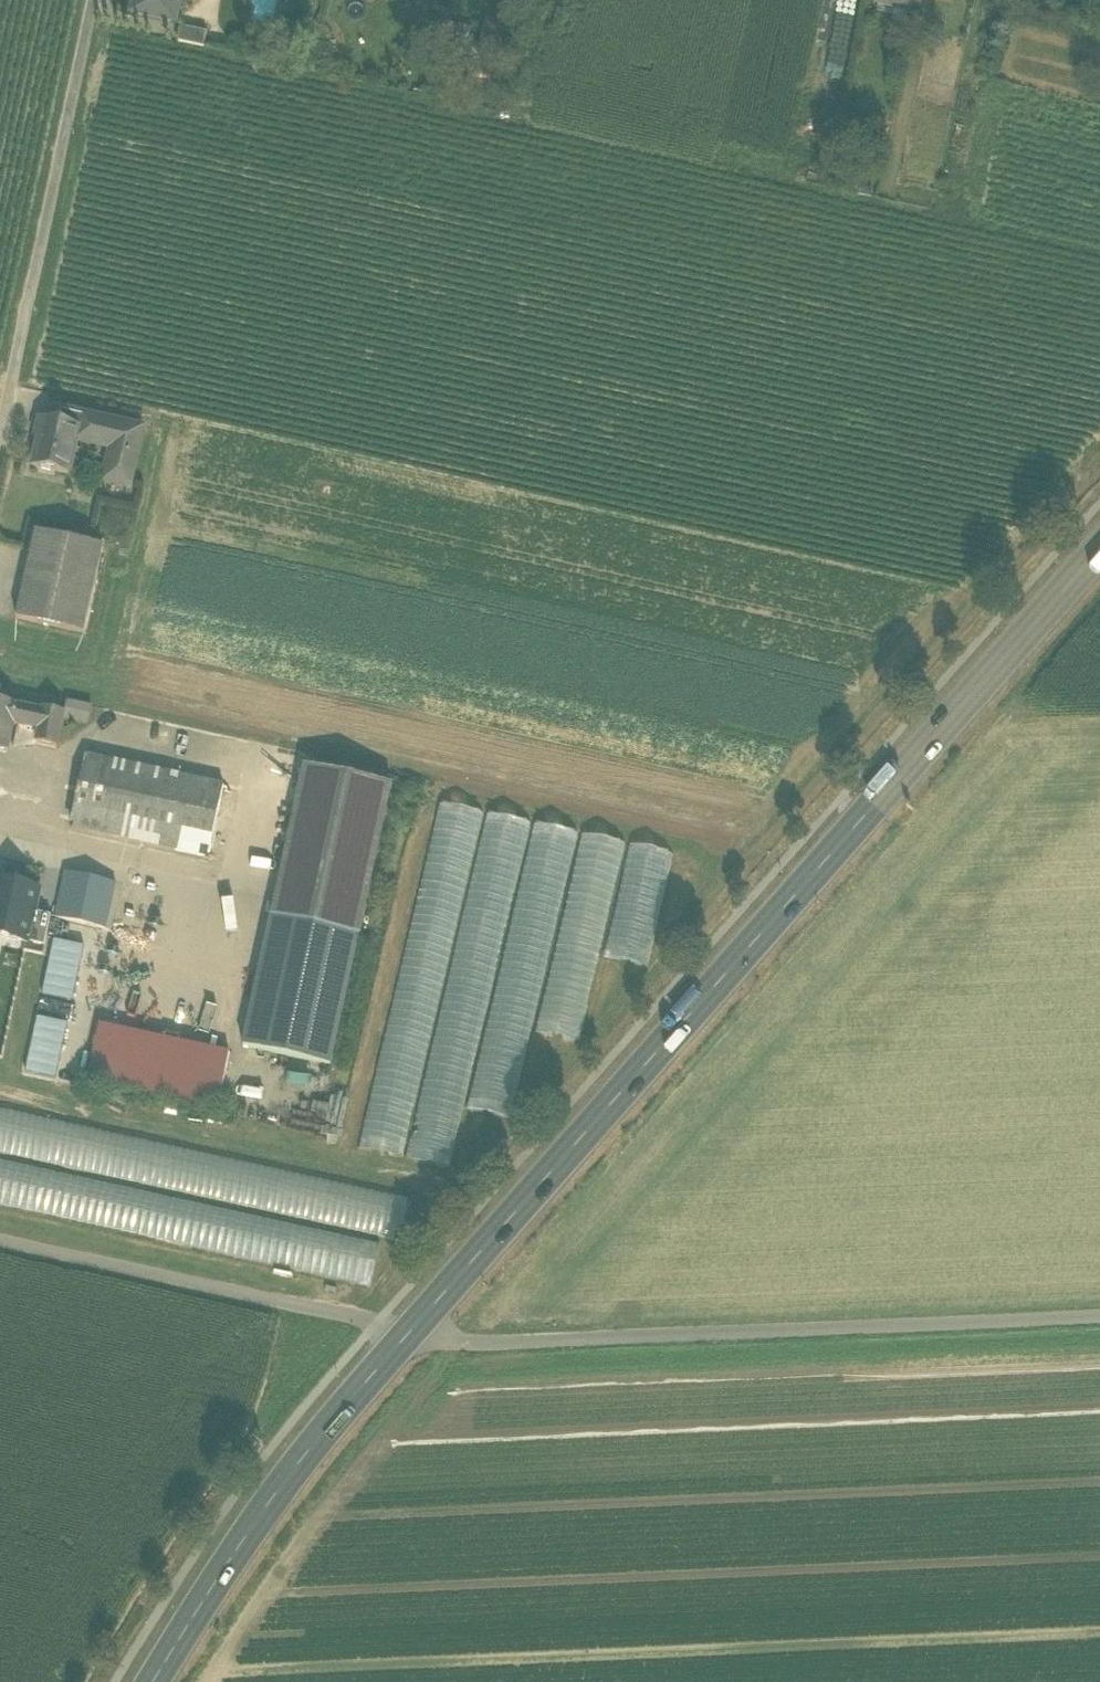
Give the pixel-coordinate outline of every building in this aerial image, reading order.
[(130,12),(175,21),(179,3),(173,2),(174,0),(133,0),(130,12)] [(178,41),(204,47),(207,32),(181,27),(178,41)] [(60,408),(57,422),(80,427),(79,434),(112,441),(103,482),(130,488),(144,428),(60,408)] [(69,474),(79,434),(80,427),(57,422),(40,418),(35,438),(39,438),(33,466),(40,467),(40,469),(52,472),(53,470),(69,474)] [(17,619),(84,634),(103,546),(36,531),(17,619)] [(13,722),(18,705),(0,700),(0,748),(6,750),(13,722)] [(67,700),(65,710),(68,711),(65,721),(88,726),(93,706),(67,700)] [(44,712),(18,705),(13,722),(39,730),(36,741),(58,747),(65,721),(68,711),(65,710),(45,705),(44,712)] [(74,822),(212,852),(226,786),(88,756),(74,822)] [(271,917),(360,936),(392,785),(304,766),(271,917)] [(671,856),(437,804),(359,1155),(451,1175),(466,1110),(514,1121),(533,1035),(583,1046),(602,957),(646,966),(671,856)] [(212,852),(74,822),(72,832),(210,861),(212,852)] [(58,918),(106,929),(116,883),(68,873),(58,918)] [(30,942),(36,912),(41,892),(0,883),(0,936),(30,942)] [(36,912),(30,942),(45,945),(52,915),(36,912)] [(360,936),(271,917),(243,1047),(331,1066),(360,936)] [(56,925),(55,939),(73,940),(74,927),(56,925)] [(42,996),(72,1002),(84,947),(54,940),(42,996)] [(68,1023),(38,1017),(26,1072),(56,1079),(68,1023)] [(100,1025),(89,1076),(217,1104),(228,1053),(100,1025)] [(0,1111),(0,1208),(371,1286),(380,1245),(400,1250),(411,1197),(0,1111)]
